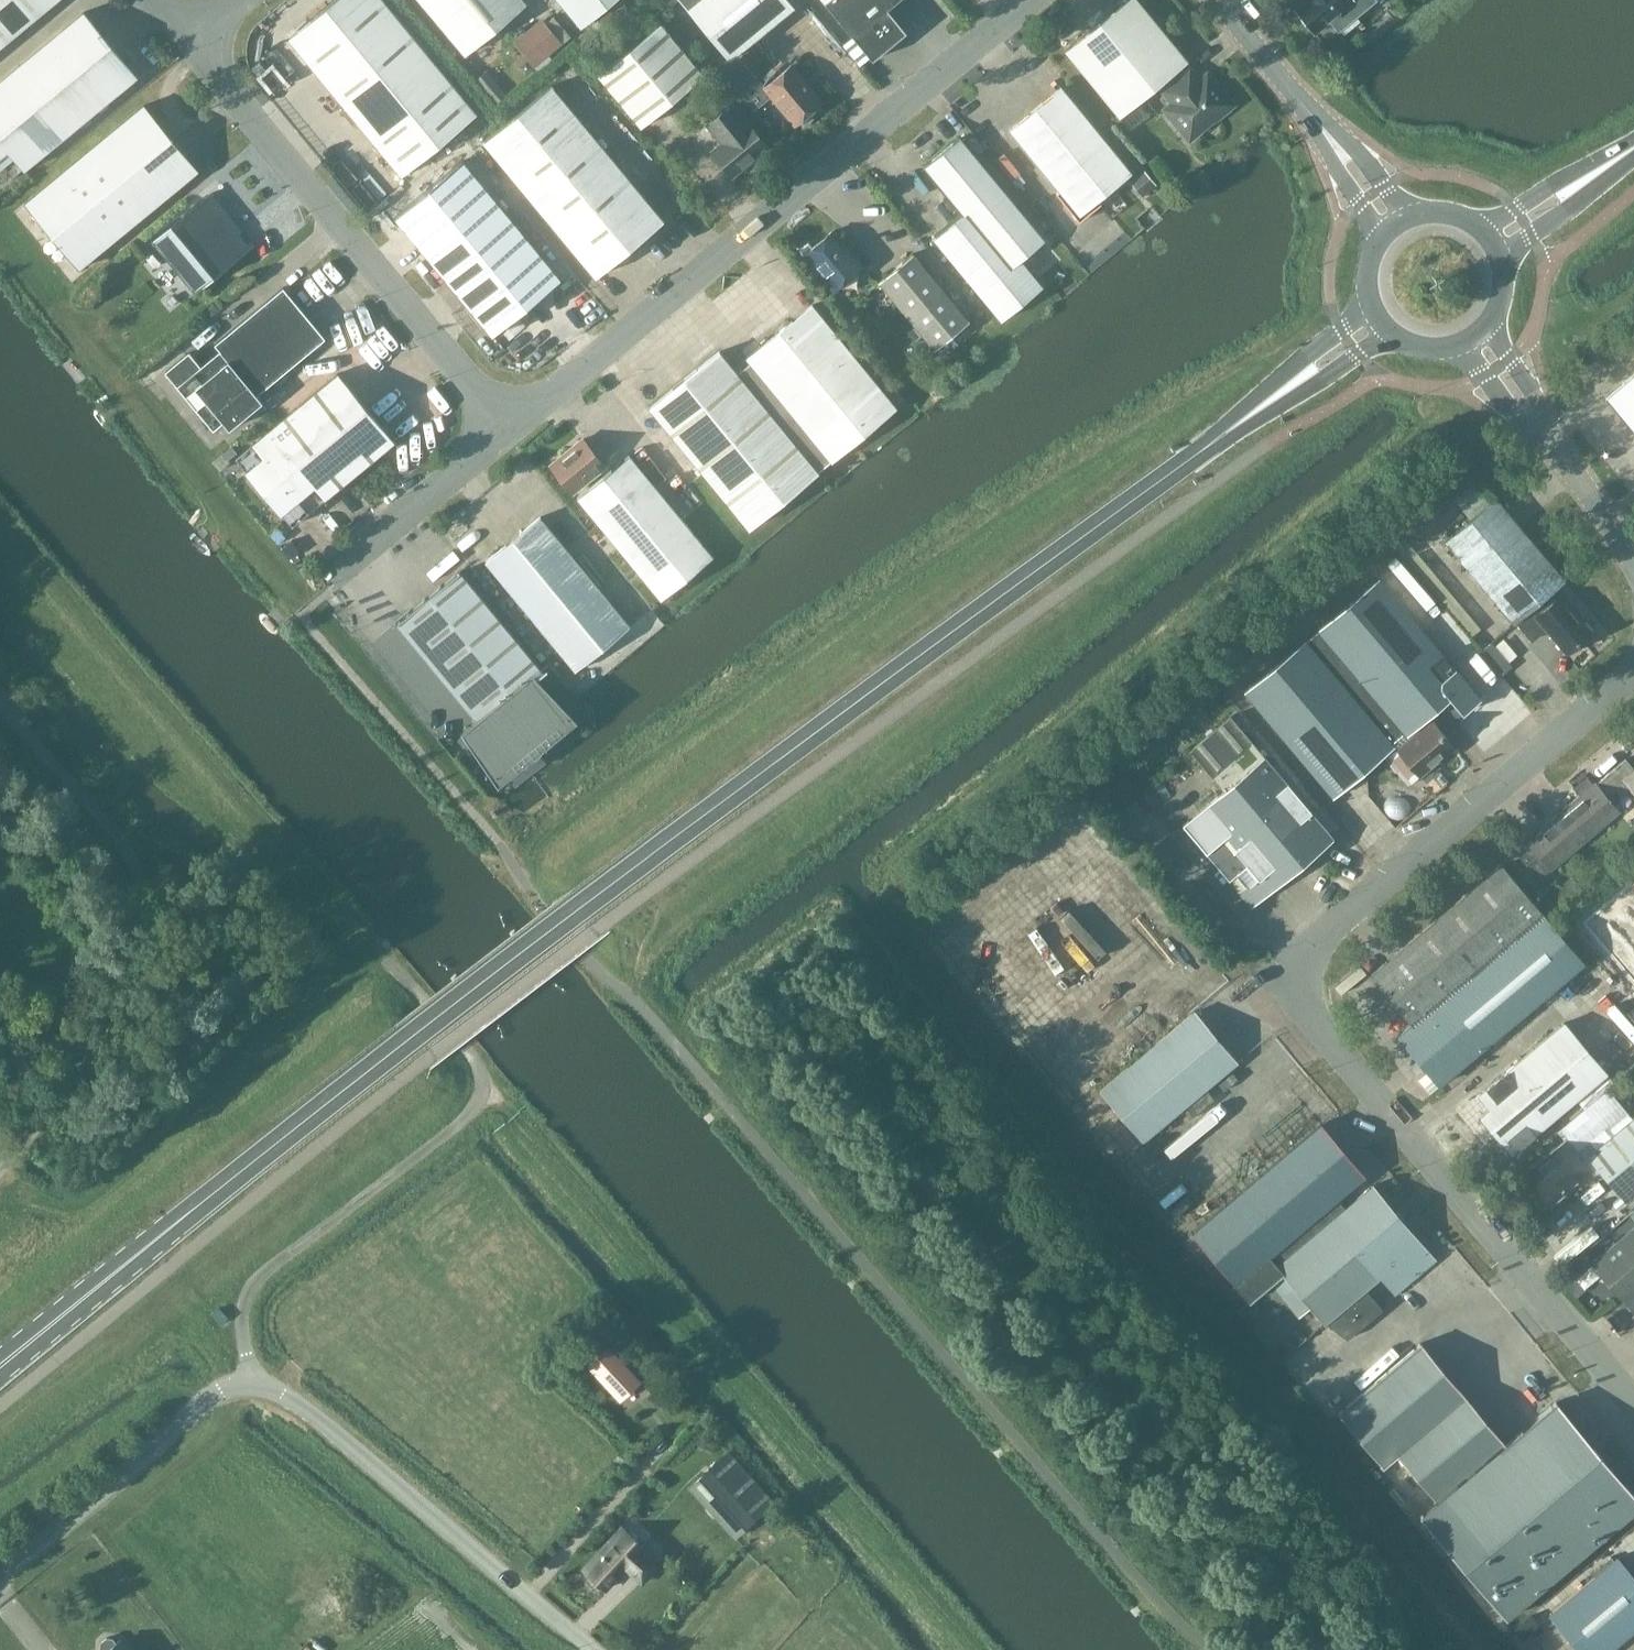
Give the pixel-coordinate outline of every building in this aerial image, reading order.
[(55,0),(0,0),(0,46),(55,0)] [(386,155),(402,174),(476,113),(384,0),(335,0),(289,38),(386,155)] [(524,0),(421,0),(465,53),(526,2),(524,0)] [(560,0),(581,26),(613,0),(560,0)] [(790,0),(682,0),(688,7),(730,58),(794,4),(790,0)] [(871,59),(905,31),(886,7),(895,0),(823,0),(871,59)] [(1065,50),(1120,116),(1188,60),(1139,0),(1126,0),(1065,50)] [(1372,0),(1305,0),(1306,1),(1295,10),(1313,32),(1346,4),(1355,14),(1372,0)] [(25,168),(137,75),(84,11),(0,80),(0,169),(9,179),(24,167),(25,168)] [(541,18),(514,42),(536,67),(572,36),(554,15),(545,22),(541,18)] [(704,74),(661,22),(599,73),(642,125),(704,74)] [(740,57),(723,71),(754,109),(770,96),(763,87),(764,86),(740,57)] [(764,86),(763,87),(770,96),(794,124),(821,102),(790,64),(764,86)] [(1189,70),(1166,90),(1175,102),(1167,108),(1190,136),(1214,116),(1216,119),(1235,103),(1219,83),(1214,88),(1209,82),(1211,81),(1207,75),(1199,82),(1189,70)] [(475,80),(496,103),(506,94),(485,71),(475,80)] [(552,84),(484,140),(596,274),(664,220),(552,84)] [(1131,172),(1061,86),(1009,128),(1059,190),(1056,193),(1079,221),(1100,203),(1097,199),(1131,172)] [(122,115),(144,94),(137,87),(115,108),(122,115)] [(290,121),(316,100),(309,91),(283,112),(290,121)] [(145,103),(25,202),(79,268),(199,169),(145,103)] [(723,142),(713,150),(733,175),(768,146),(748,121),(746,123),(732,105),(708,124),(723,142)] [(1042,286),(1020,259),(1043,239),(959,137),(924,165),(964,213),(933,238),(1001,320),(1042,286)] [(463,159),(396,214),(438,265),(494,334),(561,278),(505,210),(463,159)] [(1133,179),(1144,193),(1156,183),(1144,170),(1133,179)] [(1017,177),(1006,184),(1020,208),(1032,201),(1017,177)] [(199,290),(252,246),(209,193),(155,237),(199,290)] [(833,290),(861,267),(831,231),(803,254),(833,290)] [(912,253),(877,282),(934,350),(968,322),(912,253)] [(193,404),(305,311),(283,286),(215,342),(220,349),(200,366),(189,352),(165,371),(193,404)] [(376,307),(391,321),(399,313),(384,299),(376,307)] [(739,374),(818,470),(895,408),(812,307),(749,358),(753,363),(739,374)] [(263,400),(257,393),(326,337),(305,311),(193,404),(214,429),(224,421),(229,428),(263,400)] [(400,320),(392,327),(409,345),(416,339),(400,320)] [(651,407),(705,474),(749,527),(818,470),(739,374),(720,350),(651,407)] [(237,456),(292,524),(394,439),(338,372),(237,456)] [(1633,430),(1633,373),(1605,396),(1633,430)] [(431,408),(441,401),(430,385),(420,392),(431,408)] [(420,401),(411,405),(422,432),(431,429),(420,401)] [(403,451),(414,454),(419,438),(408,434),(403,451)] [(418,455),(427,460),(439,442),(430,437),(418,455)] [(574,491),(605,465),(583,438),(551,464),(574,491)] [(223,453),(212,462),(219,470),(230,462),(223,453)] [(714,556),(629,454),(578,496),(662,599),(714,556)] [(390,460),(391,472),(413,470),(413,459),(390,460)] [(1468,519),(1443,541),(1513,623),(1515,622),(1549,593),(1564,580),(1519,528),(1509,517),(1505,511),(1493,498),(1487,503),(1467,479),(1448,496),(1468,519)] [(308,545),(329,532),(318,514),(305,522),(307,525),(299,530),(308,545)] [(630,624),(586,570),(541,515),(486,560),(576,669),(630,624)] [(469,565),(488,550),(472,531),(453,546),(469,565)] [(549,700),(547,697),(533,680),(544,671),(543,669),(542,670),(460,570),(408,612),(491,712),(468,732),(482,750),(485,753),(488,755),(492,756),(495,757),(499,758),(503,757),(507,756),(510,755),(513,753),(544,728),(546,725),(548,723),(550,720),(551,717),(552,713),(552,710),(552,706),(551,703),(549,700)] [(1306,641),(1245,693),(1332,797),(1392,747),(1390,745),(1397,740),(1403,734),(1404,735),(1426,717),(1448,698),(1461,714),(1480,698),(1379,578),(1317,630),(1318,632),(1313,636),(1307,641),(1306,641)] [(1549,593),(1515,622),(1531,640),(1544,629),(1564,652),(1575,642),(1577,644),(1591,632),(1559,595),(1554,600),(1549,593)] [(1492,642),(1481,651),(1501,675),(1512,666),(1492,642)] [(1496,674),(1485,679),(1501,709),(1512,703),(1496,674)] [(1187,751),(1222,792),(1290,872),(1330,838),(1227,717),(1187,751)] [(1395,749),(1388,755),(1411,782),(1418,776),(1452,747),(1430,720),(1429,720),(1426,717),(1404,735),(1403,734),(1397,740),(1390,745),(1392,747),(1393,746),(1395,749)] [(1632,769),(1623,759),(1594,784),(1611,803),(1629,788),(1633,793),(1633,767),(1632,769)] [(1593,782),(1517,845),(1528,858),(1519,865),(1534,882),(1618,812),(1611,803),(1594,784),(1593,782)] [(1250,906),(1290,872),(1222,792),(1182,826),(1250,906)] [(1397,826),(1402,835),(1421,825),(1416,816),(1397,826)] [(1581,965),(1540,915),(1542,913),(1502,864),(1370,973),(1411,1023),(1397,1035),(1439,1085),(1467,1061),(1581,965)] [(1590,955),(1613,946),(1609,936),(1586,945),(1590,955)] [(1030,942),(1022,950),(1043,973),(1051,966),(1030,942)] [(1141,1142),(1235,1063),(1193,1013),(1099,1093),(1141,1142)] [(1606,1072),(1604,1074),(1561,1023),(1478,1095),(1488,1107),(1477,1116),(1510,1153),(1520,1145),(1576,1098),(1585,1108),(1607,1090),(1615,1082),(1606,1072)] [(1316,1118),(1326,1112),(1310,1087),(1300,1093),(1316,1118)] [(1564,1139),(1526,1171),(1538,1185),(1534,1188),(1533,1199),(1540,1206),(1550,1206),(1598,1166),(1587,1154),(1631,1118),(1607,1090),(1585,1108),(1557,1131),(1564,1139)] [(1633,1191),(1633,1115),(1631,1118),(1587,1154),(1598,1166),(1625,1199),(1633,1191)] [(1192,1231),(1250,1300),(1283,1272),(1325,1323),(1327,1321),(1347,1337),(1382,1307),(1365,1287),(1379,1276),(1395,1294),(1437,1260),(1371,1182),(1345,1205),(1338,1196),(1364,1174),(1321,1123),(1236,1194),(1210,1216),(1192,1231)] [(1593,1264),(1591,1266),(1633,1316),(1633,1229),(1593,1264)] [(1591,1266),(1593,1264),(1584,1254),(1566,1270),(1575,1280),(1591,1266)] [(1404,1461),(1472,1403),(1420,1341),(1337,1410),(1382,1462),(1396,1451),(1404,1461)] [(586,1365),(620,1401),(640,1382),(607,1345),(586,1365)] [(1306,1391),(1321,1379),(1314,1370),(1299,1382),(1306,1391)] [(1440,1538),(1575,1423),(1556,1400),(1505,1443),(1472,1403),(1404,1461),(1437,1500),(1420,1514),(1440,1538)] [(1633,1508),(1633,1494),(1575,1423),(1440,1538),(1505,1616),(1633,1508)] [(702,1473),(690,1483),(700,1496),(705,1492),(729,1521),(725,1525),(734,1535),(776,1499),(731,1448),(730,1449),(702,1473)] [(641,1582),(660,1561),(621,1525),(583,1566),(608,1587),(625,1567),(641,1582)] [(1633,1629),(1633,1581),(1615,1559),(1548,1616),(1577,1649),(1610,1649),(1633,1629)] [(120,1640),(117,1642),(113,1637),(107,1636),(102,1641),(101,1647),(104,1649),(129,1649),(120,1640)]
